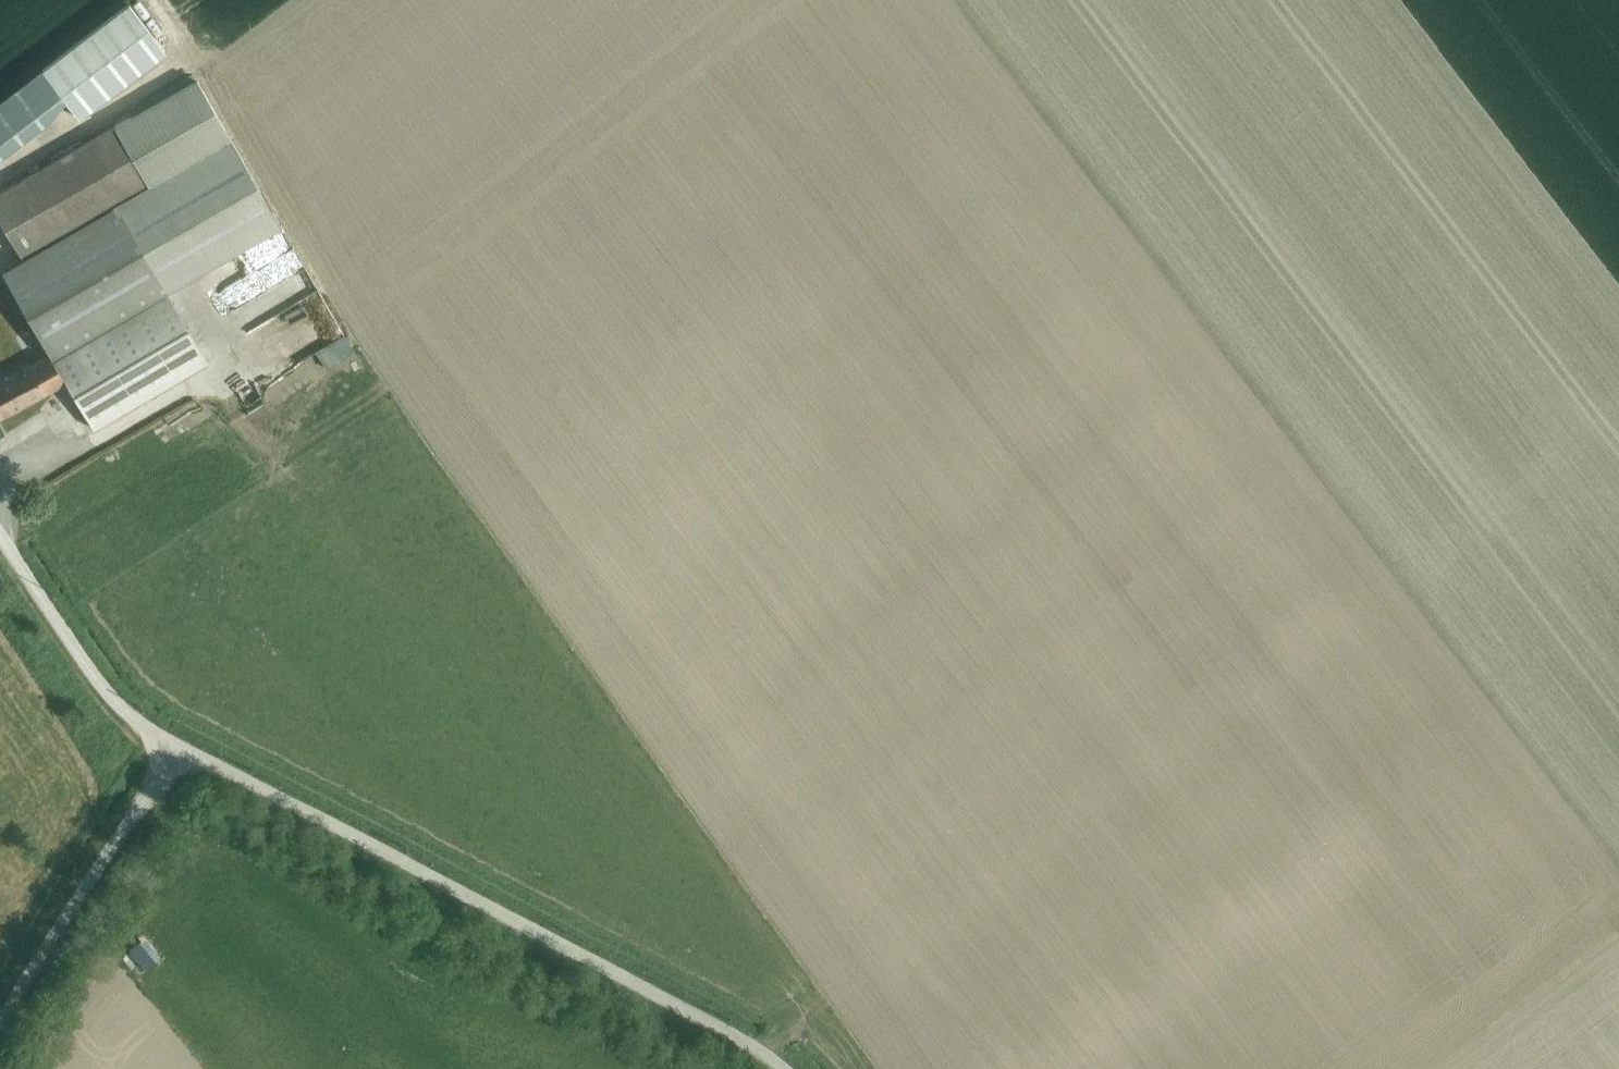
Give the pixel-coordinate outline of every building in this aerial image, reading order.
[(81,121),(175,52),(139,3),(45,72),(81,121)] [(4,422),(70,384),(100,433),(217,364),(174,295),(290,230),(204,78),(0,194),(0,216),(27,261),(6,275),(51,354),(0,382),(0,415),(4,422)] [(25,135),(7,108),(0,113),(0,152),(25,135)] [(236,330),(314,296),(295,253),(217,287),(236,330)]
